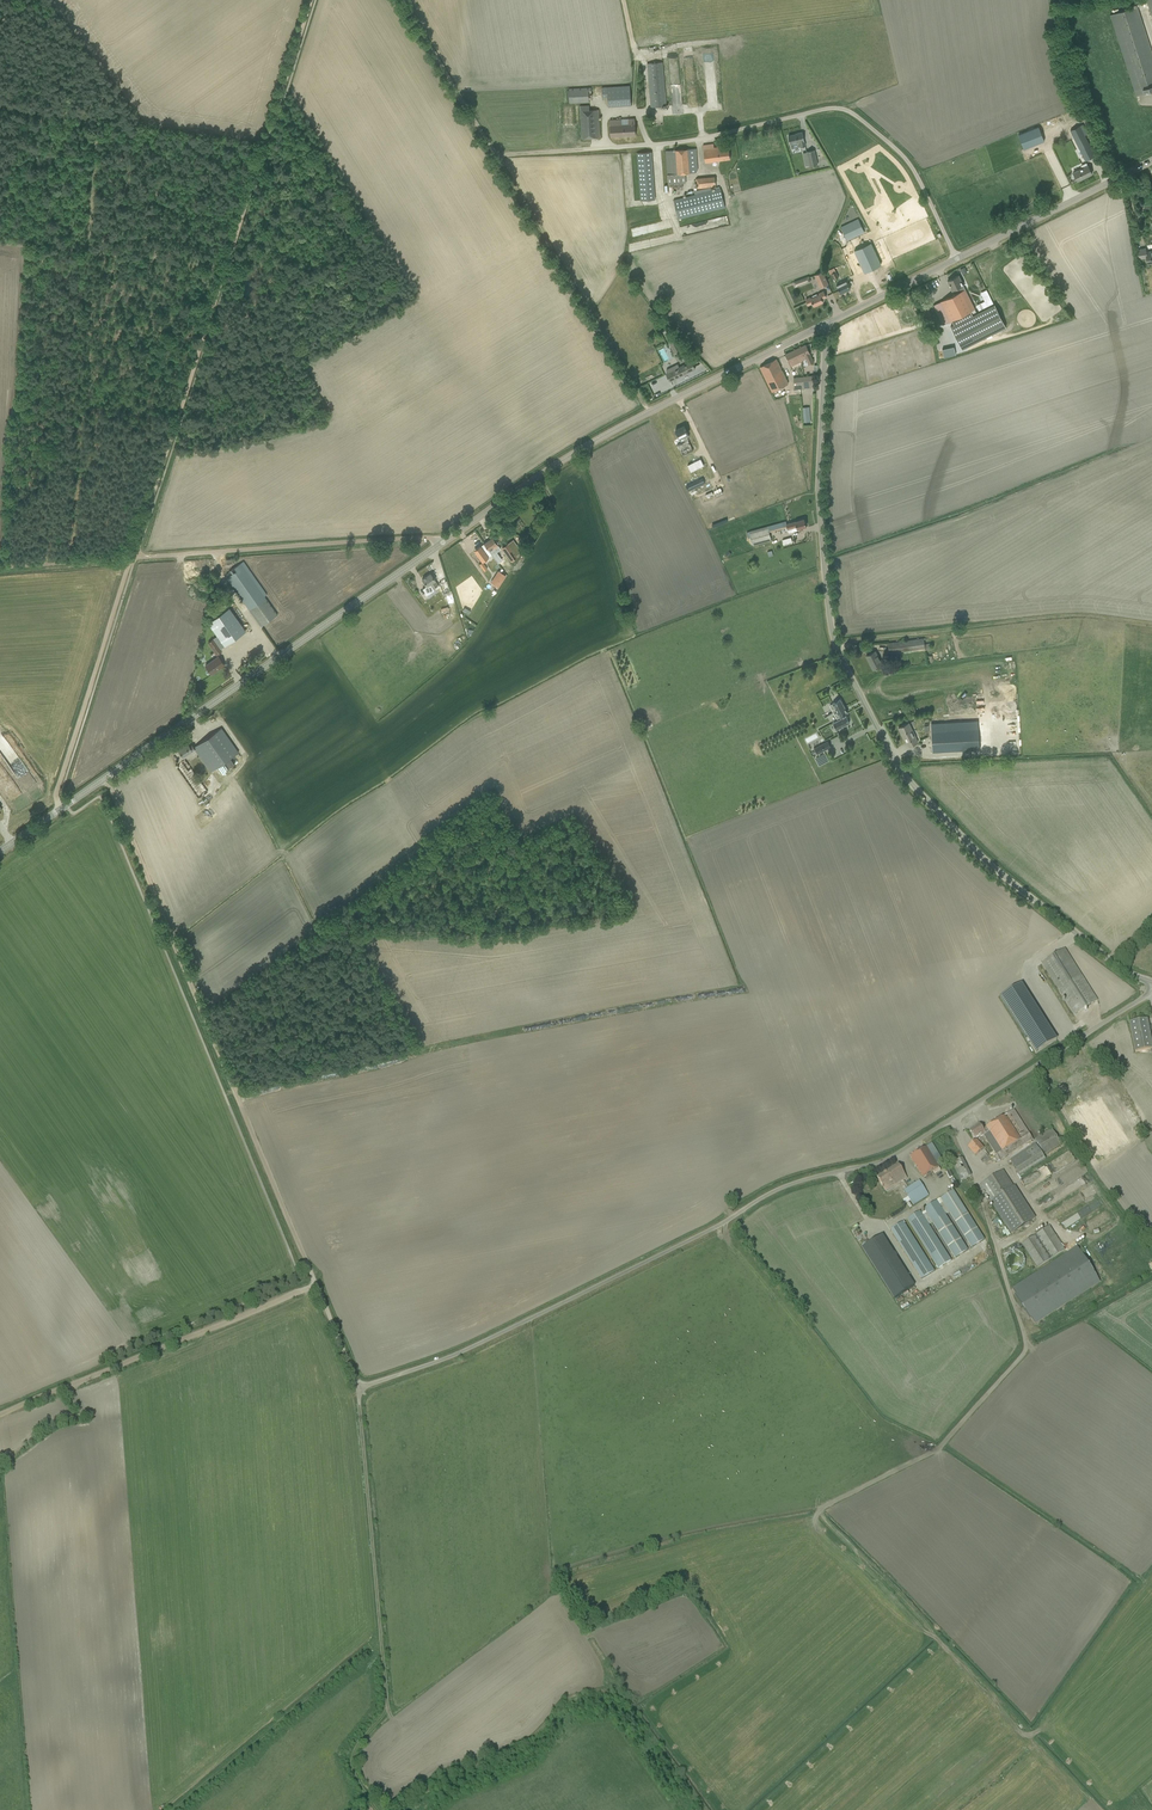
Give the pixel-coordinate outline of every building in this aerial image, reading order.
[(1135,96),(1151,90),(1151,54),(1136,6),(1109,15),(1135,96)] [(648,64),(651,101),(651,107),(666,106),(662,63),(648,64)] [(629,85),(601,87),(602,97),(608,96),(608,106),(631,104),(629,85)] [(568,88),(569,103),(589,102),(588,92),(591,92),(591,87),(568,88)] [(580,106),(581,132),(582,138),(600,137),(598,110),(589,110),(589,105),(580,106)] [(1063,118),(1072,136),(1082,131),(1073,113),(1063,118)] [(610,120),(610,130),(611,136),(636,135),(635,118),(627,119),(620,119),(610,120)] [(1059,118),(1046,125),(1047,127),(1061,120),(1059,118)] [(1038,127),(1019,134),(1025,148),(1044,141),(1038,127)] [(800,147),(805,146),(804,140),(802,132),(795,134),(788,136),(790,144),(799,142),(800,147)] [(730,159),(728,144),(721,145),(722,148),(714,149),(713,144),(703,145),(705,162),(730,159)] [(1080,149),(1083,156),(1086,162),(1094,157),(1088,145),(1080,149)] [(665,151),(666,157),(668,184),(685,183),(685,174),(696,173),(697,170),(696,148),(665,151)] [(809,166),(817,164),(814,150),(806,152),(809,166)] [(637,153),(637,159),(640,200),(655,199),(651,152),(637,153)] [(628,161),(620,161),(621,199),(629,199),(628,161)] [(1083,168),(1078,170),(1073,173),(1073,174),(1072,174),(1074,177),(1075,177),(1077,181),(1092,174),(1088,165),(1087,165),(1086,163),(1082,165),(1083,168)] [(715,185),(714,177),(697,178),(698,187),(715,185)] [(696,191),(697,194),(697,195),(674,201),(679,219),(725,207),(720,189),(719,186),(715,187),(716,190),(711,191),(710,187),(696,191)] [(864,232),(858,219),(840,227),(846,240),(864,232)] [(631,236),(643,234),(642,226),(630,228),(631,236)] [(858,249),(850,253),(849,253),(858,275),(890,260),(881,239),(875,241),(871,233),(854,240),(858,249)] [(842,251),(839,246),(829,250),(831,256),(842,251)] [(1138,256),(1138,259),(1146,258),(1147,263),(1151,262),(1151,251),(1146,252),(1145,248),(1137,250),(1138,256)] [(828,270),(830,274),(831,274),(833,279),(838,277),(833,268),(828,270)] [(828,284),(822,271),(814,275),(820,288),(828,284)] [(933,305),(936,310),(943,325),(951,320),(953,324),(972,315),(970,311),(975,309),(958,275),(947,281),(954,294),(933,305)] [(795,286),(805,283),(803,278),(794,282),(795,286)] [(836,285),(838,288),(840,293),(850,289),(846,280),(836,285)] [(813,303),(814,306),(823,302),(822,299),(826,297),(823,291),(818,293),(819,294),(817,295),(817,294),(812,296),(812,297),(811,298),(810,297),(805,299),(808,305),(813,303)] [(972,315),(953,324),(950,326),(962,349),(1006,327),(994,304),(972,315)] [(919,308),(926,321),(932,318),(925,305),(919,308)] [(676,338),(668,342),(674,353),(682,349),(676,338)] [(805,344),(796,349),(802,361),(806,359),(809,364),(813,362),(805,344)] [(796,349),(785,354),(791,366),(802,361),(796,349)] [(788,384),(776,359),(760,367),(772,391),(779,388),(780,388),(788,384)] [(670,381),(695,368),(691,361),(666,374),(670,381)] [(811,376),(801,377),(803,388),(813,387),(811,376)] [(801,377),(793,378),(795,389),(803,388),(801,377)] [(689,436),(684,425),(675,430),(681,442),(677,445),(683,456),(693,451),(688,440),(688,439),(687,437),(689,436)] [(786,521),(749,532),(752,546),(770,540),(768,533),(787,527),(788,530),(789,532),(797,529),(806,526),(804,519),(786,524),(786,521)] [(499,548),(498,546),(497,544),(498,543),(494,538),(493,539),(492,537),(483,544),(491,555),(492,555),(500,549),(499,548)] [(520,551),(513,539),(501,548),(510,561),(517,556),(516,555),(520,551)] [(491,555),(483,544),(475,549),(479,554),(479,555),(478,556),(482,562),(483,560),(491,555)] [(463,555),(466,559),(472,555),(470,551),(463,555)] [(229,572),(226,574),(227,577),(226,577),(261,626),(277,615),(264,596),(267,595),(243,561),(229,571),(229,572)] [(499,572),(492,583),(498,587),(506,576),(499,572)] [(438,585),(430,573),(422,579),(427,586),(429,584),(432,589),(438,585)] [(450,592),(446,580),(439,583),(442,594),(450,592)] [(411,597),(413,602),(419,599),(417,594),(411,597)] [(229,608),(208,623),(224,646),(245,631),(229,608)] [(930,643),(924,644),(923,638),(888,643),(889,653),(925,648),(925,650),(930,649),(930,643)] [(221,651),(214,640),(208,644),(216,654),(221,651)] [(875,651),(873,652),(867,655),(871,662),(870,663),(873,669),(876,667),(876,668),(877,667),(882,664),(875,651)] [(205,665),(208,669),(211,674),(224,665),(218,657),(205,665)] [(835,702),(830,705),(832,709),(835,708),(837,712),(834,713),(837,718),(839,716),(841,719),(843,718),(842,716),(847,713),(840,699),(838,700),(837,699),(834,701),(835,702)] [(823,722),(832,718),(829,713),(821,717),(823,722)] [(849,723),(846,716),(843,718),(841,719),(833,723),(834,725),(833,725),(834,728),(835,728),(836,730),(849,723)] [(955,722),(937,723),(931,723),(932,752),(938,751),(964,750),(975,750),(979,749),(978,729),(955,730),(955,722)] [(915,738),(916,738),(908,723),(898,728),(901,734),(902,734),(906,742),(907,742),(909,746),(917,742),(915,738)] [(178,749),(181,754),(183,758),(195,750),(210,772),(224,762),(229,768),(234,765),(230,758),(238,752),(221,728),(193,747),(192,745),(189,746),(187,743),(183,745),(184,746),(178,750),(178,749)] [(817,754),(831,747),(827,740),(814,748),(817,754)] [(19,767),(12,771),(23,788),(32,782),(19,760),(16,762),(19,767)] [(176,767),(179,772),(198,798),(207,792),(185,760),(176,767)] [(227,787),(233,792),(249,774),(243,769),(227,787)] [(1065,948),(1042,963),(1074,1015),(1097,1000),(1065,948)] [(1047,1025),(1021,984),(1001,997),(1023,1037),(1024,1036),(1026,1038),(1047,1025)] [(1131,1028),(1135,1052),(1151,1048),(1151,1045),(1147,1019),(1130,1022),(1131,1028)] [(1034,1053),(1056,1039),(1047,1025),(1026,1038),(1034,1053)] [(1014,1110),(986,1128),(991,1136),(986,1139),(1001,1162),(1034,1141),(1014,1110)] [(991,1136),(986,1128),(983,1130),(979,1124),(969,1131),(974,1139),(980,1135),(981,1137),(983,1135),(986,1139),(991,1136)] [(1052,1129),(1035,1139),(1045,1154),(1061,1144),(1052,1129)] [(968,1147),(972,1151),(975,1155),(983,1148),(976,1140),(968,1147)] [(910,1157),(913,1162),(923,1177),(944,1163),(932,1143),(910,1157)] [(1020,1175),(1045,1159),(1035,1143),(1009,1160),(1020,1175)] [(952,1163),(955,1168),(961,1181),(971,1176),(962,1158),(952,1163)] [(898,1164),(877,1177),(885,1191),(907,1178),(898,1164)] [(979,1185),(1002,1218),(1012,1234),(1035,1218),(1002,1169),(979,1185)] [(903,1190),(907,1195),(913,1205),(928,1195),(919,1180),(903,1190)] [(1034,1190),(1034,1196),(1039,1196),(1039,1192),(1044,1192),(1044,1186),(1039,1186),(1040,1190),(1034,1190)] [(943,1203),(949,1212),(972,1248),(985,1240),(967,1212),(953,1190),(940,1198),(943,1203)] [(949,1212),(943,1203),(939,1205),(936,1201),(923,1209),(926,1214),(932,1223),(954,1258),(967,1250),(945,1214),(949,1212)] [(932,1223),(926,1214),(923,1216),(920,1211),(907,1220),(938,1269),(951,1261),(928,1225),(932,1223)] [(890,1230),(921,1279),(934,1271),(903,1222),(890,1230)] [(1021,1244),(1037,1268),(1064,1250),(1049,1226),(1021,1244)] [(913,1285),(881,1235),(862,1247),(893,1297),(913,1285)] [(1034,1323),(1100,1281),(1077,1247),(1012,1289),(1034,1323)]
